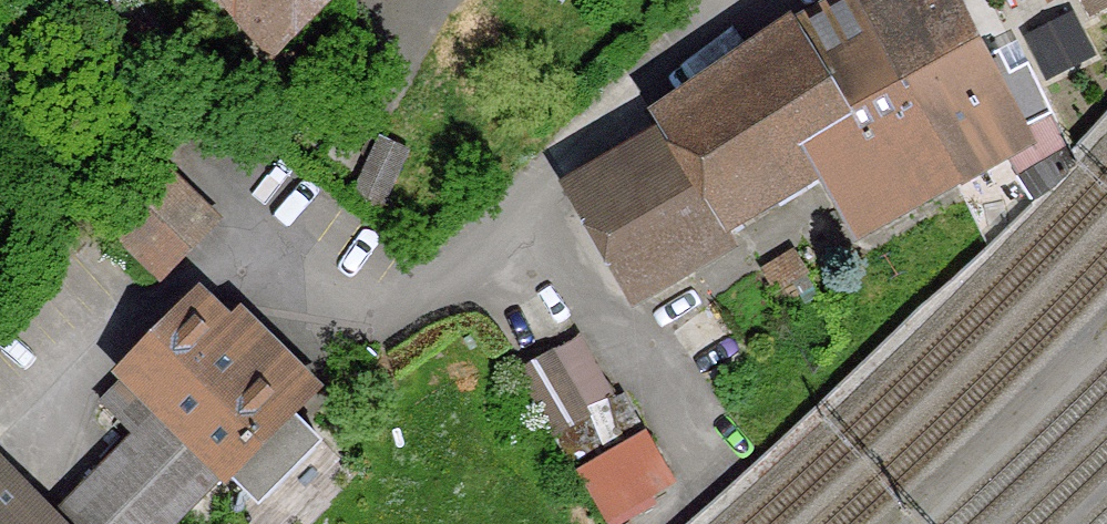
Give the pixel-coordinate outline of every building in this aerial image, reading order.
[(272,47),(320,0),(225,0),(234,9),(235,9),(272,47)] [(724,224),(816,171),(854,237),(955,181),(912,98),(861,0),(839,0),(795,25),(655,119),(668,140),(574,194),(631,291),(730,234),(724,224)] [(959,0),(861,0),(912,98),(987,56),(959,0)] [(1106,3),(1106,0),(1084,0),(1090,12),(1106,3)] [(1089,57),(1074,28),(1037,47),(1052,76),(1089,57)] [(999,79),(987,56),(912,98),(955,181),(1018,146),(1028,164),(1017,173),(1035,201),(1053,188),(1069,173),(1069,171),(1076,165),(1028,64),(999,79)] [(407,152),(380,139),(353,194),(381,207),(407,152)] [(161,172),(111,223),(161,272),(211,221),(161,172)] [(229,469),(233,472),(228,477),(243,491),(244,490),(259,504),(320,441),(306,427),(307,426),(292,411),(287,416),(284,413),(309,387),(237,315),(227,324),(203,300),(192,312),(189,309),(124,374),(127,377),(102,403),(135,435),(54,516),(0,460),(0,523),(174,523),(229,469)] [(552,356),(523,373),(558,436),(557,436),(575,468),(637,434),(620,402),(587,419),(552,356)]
